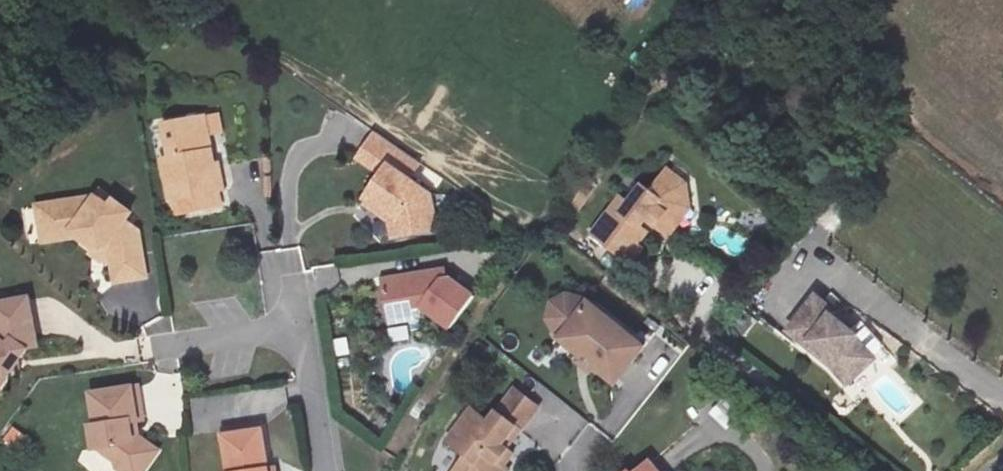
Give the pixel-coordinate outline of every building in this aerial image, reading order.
[(423,171),(379,140),(359,169),(381,185),(366,209),(397,228),(399,243),(436,239),(432,203),(411,188),(423,171)] [(197,146),(160,152),(166,186),(158,187),(164,214),(216,203),(212,178),(203,179),(197,146)] [(666,190),(662,194),(678,207),(682,203),(666,190)] [(642,238),(660,252),(680,227),(678,207),(662,194),(648,213),(640,207),(626,223),(618,217),(588,253),(625,283),(638,268),(633,264),(643,252),(636,246),(642,238)] [(99,195),(95,200),(107,208),(111,203),(99,195)] [(36,211),(39,231),(57,228),(59,237),(70,235),(95,254),(99,248),(107,254),(113,285),(143,279),(136,234),(123,224),(129,217),(111,203),(107,208),(95,200),(36,211)] [(397,228),(366,209),(362,214),(390,230),(391,244),(399,243),(397,228)] [(680,227),(660,252),(664,256),(684,230),(680,227)] [(57,228),(39,231),(42,246),(71,241),(70,235),(59,237),(57,228)] [(99,248),(95,254),(103,260),(107,254),(99,248)] [(441,265),(377,276),(383,312),(402,309),(403,316),(417,313),(422,306),(447,324),(470,292),(446,274),(442,275),(441,265)] [(812,285),(788,317),(832,352),(838,344),(857,363),(873,346),(853,327),(855,324),(829,305),(832,301),(812,285)] [(614,388),(645,344),(586,297),(577,305),(560,290),(535,317),(556,341),(614,388)] [(20,364),(27,361),(26,355),(45,341),(37,292),(1,298),(4,318),(0,323),(0,391),(20,364)] [(402,309),(383,312),(384,318),(403,316),(402,309)] [(838,344),(832,352),(850,370),(857,363),(838,344)] [(855,379),(896,426),(922,404),(881,357),(855,379)] [(342,375),(345,404),(356,403),(354,374),(342,375)] [(118,466),(125,470),(144,470),(160,449),(141,435),(135,436),(134,417),(144,417),(140,384),(93,391),(98,423),(93,424),(96,447),(114,444),(118,466)] [(431,444),(450,459),(441,470),(485,470),(486,469),(495,457),(484,449),(497,431),(503,436),(521,411),(498,393),(472,427),(455,414),(431,444)] [(14,425),(2,438),(15,450),(27,437),(14,425)] [(231,432),(237,470),(269,470),(263,427),(231,432)] [(114,444),(96,447),(118,466),(114,444)]
